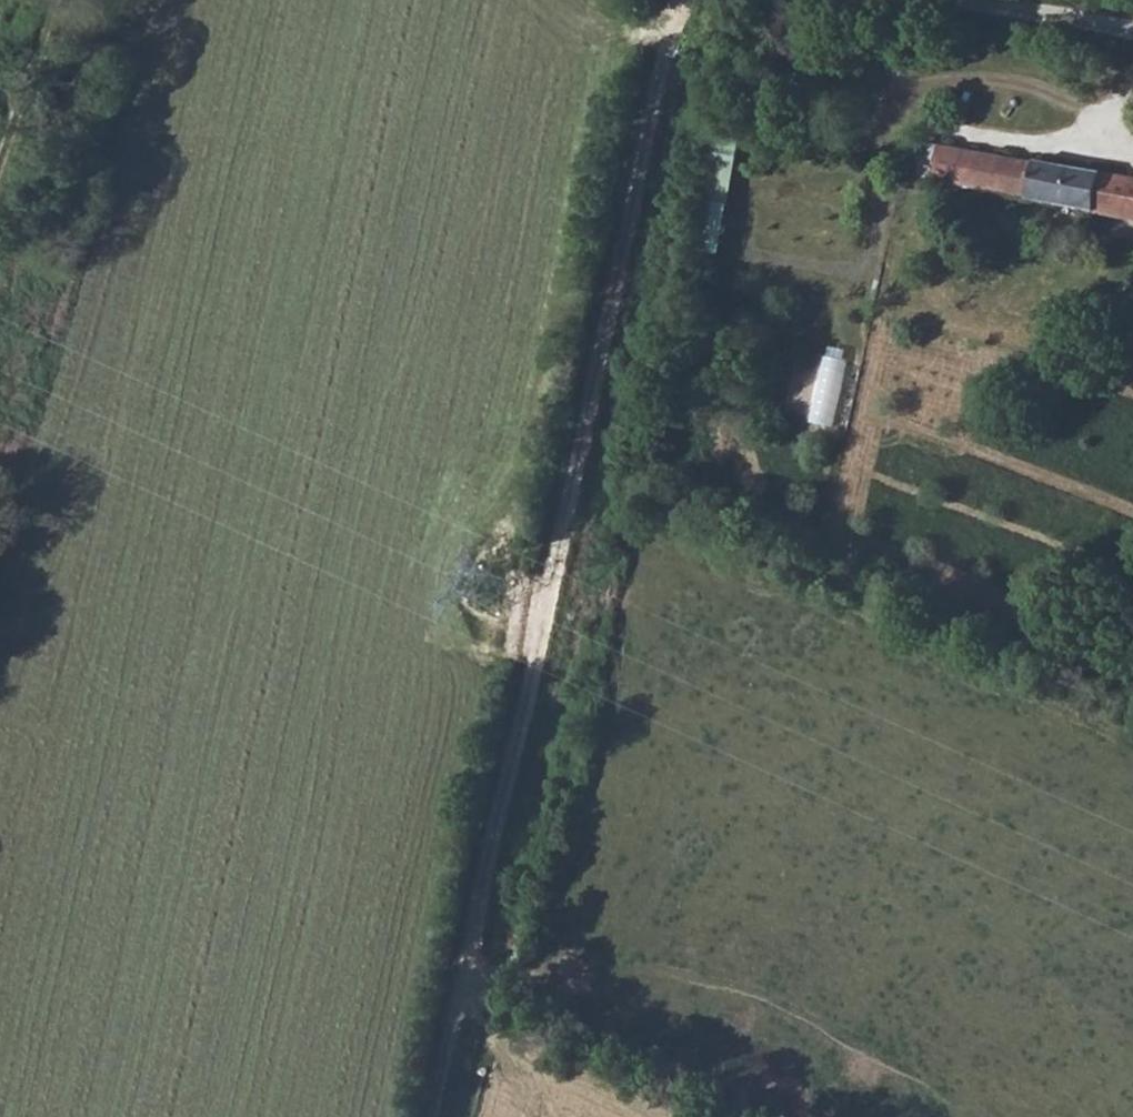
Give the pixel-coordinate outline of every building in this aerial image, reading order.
[(1029,199),(1035,164),(923,145),(916,178),(1029,199)] [(1035,164),(1029,199),(1050,204),(1132,220),(1132,182),(1035,164)]
